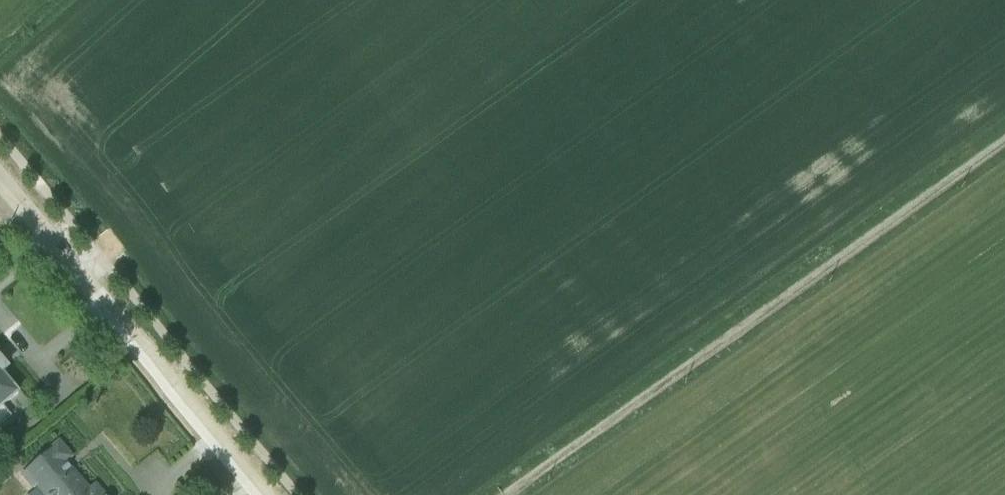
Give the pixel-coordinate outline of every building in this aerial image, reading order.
[(19,396),(2,376),(8,371),(0,361),(0,427),(9,419),(2,410),(19,396)] [(95,486),(89,491),(67,465),(73,461),(58,443),(49,450),(52,452),(20,479),(31,492),(35,489),(40,494),(102,494),(95,486)]
